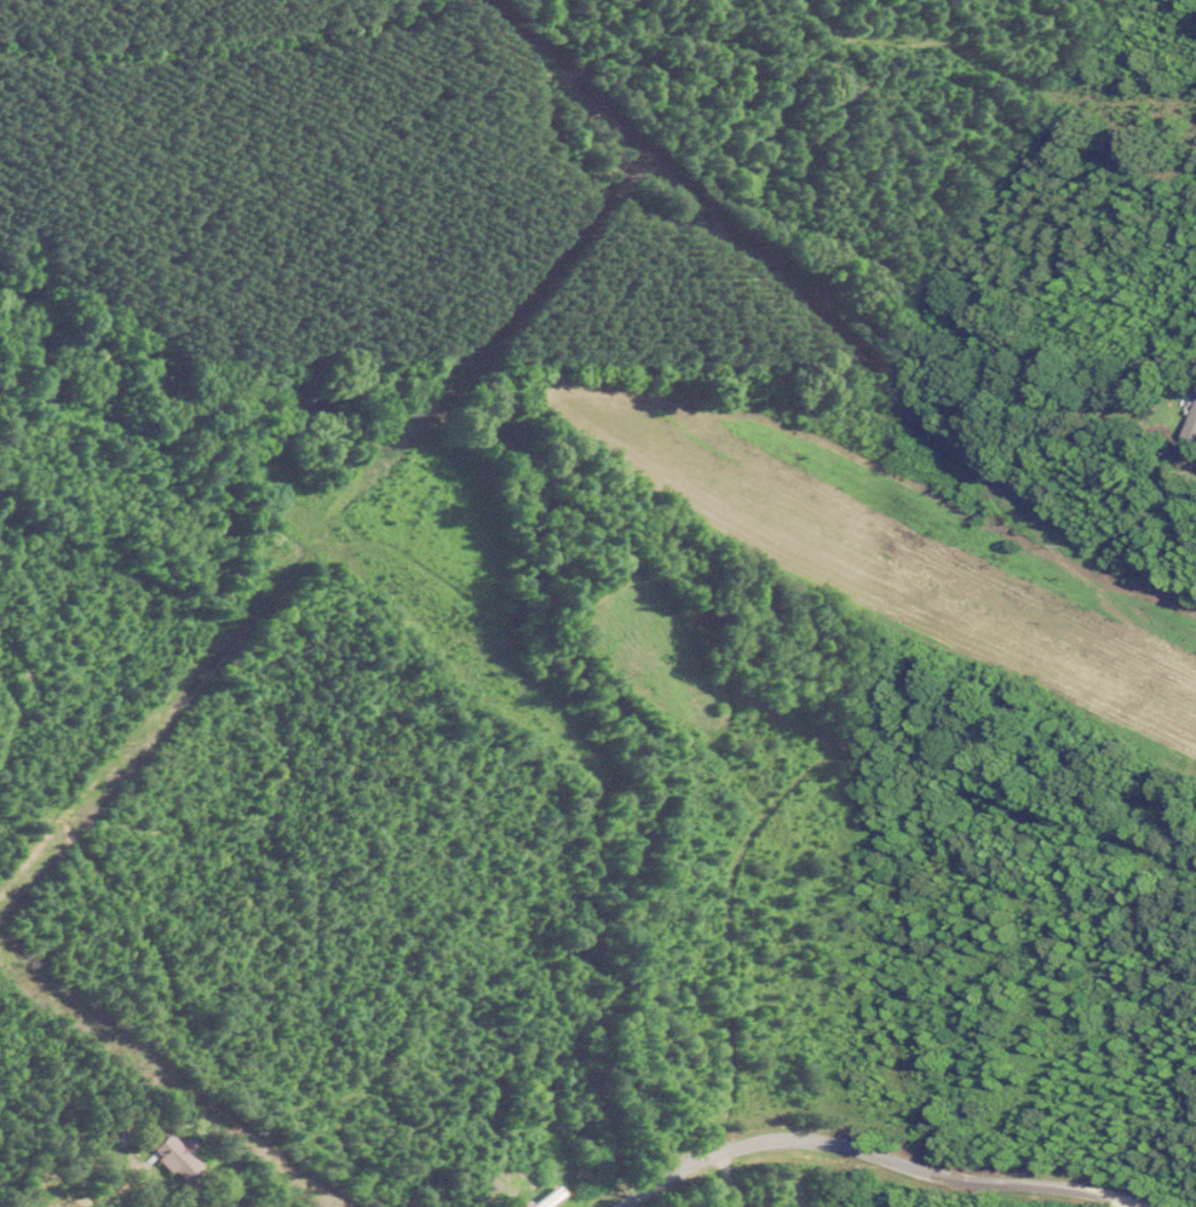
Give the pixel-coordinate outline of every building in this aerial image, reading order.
[(1180,432),(1195,439),(1195,395),(1180,432)] [(179,1182),(200,1165),(171,1130),(151,1147),(179,1182)] [(535,1188),(525,1178),(496,1206),(516,1206),(535,1188)]
